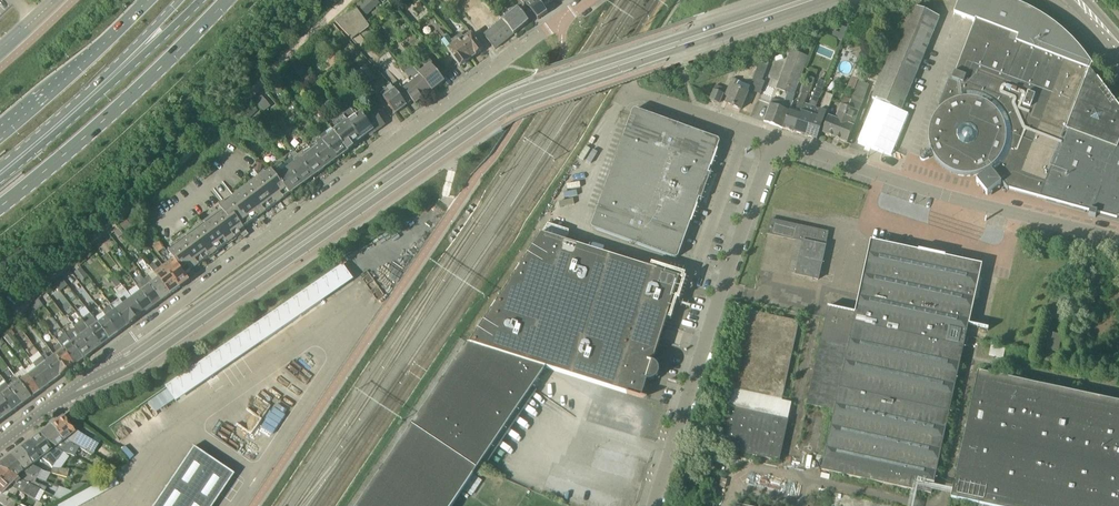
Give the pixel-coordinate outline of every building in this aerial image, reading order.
[(377,0),(363,0),(357,6),(358,6),(367,16),(380,3),(377,0)] [(544,8),(539,1),(538,0),(520,0),(527,7),(538,18),(537,19),(538,20),(548,13),(544,8)] [(954,14),(975,22),(955,74),(955,73),(952,80),(949,79),(938,106),(941,109),(938,113),(935,117),(933,121),(931,126),(929,130),(929,135),(929,140),(930,145),(931,150),(932,153),(934,156),(936,160),(938,163),(942,167),(946,170),(950,172),(954,174),(959,175),(964,176),(969,176),(974,176),(978,175),(983,173),(987,171),(991,168),(992,169),(976,181),(987,195),(1002,183),(1008,190),(1009,190),(1090,212),(1089,216),(1096,218),(1097,213),(1117,219),(1117,217),(1118,218),(1118,109),(1090,70),(1092,65),(1092,67),(1093,66),(1089,61),(1085,55),(1081,50),(1077,45),(1072,40),(1067,35),(1062,31),(1057,27),(1052,22),(1047,19),(1041,15),(1035,12),(1029,9),(1023,6),(1017,3),(1011,1),(1008,0),(959,0),(954,14)] [(872,98),(901,110),(940,17),(911,5),(872,98)] [(370,27),(364,18),(357,9),(335,22),(343,30),(353,40),(370,27)] [(501,18),(503,20),(514,34),(529,22),(518,9),(516,11),(514,9),(509,10),(510,12),(501,18)] [(882,18),(875,13),(869,21),(876,26),(882,18)] [(514,34),(503,20),(484,35),(495,49),(514,34)] [(841,28),(838,35),(844,37),(847,30),(841,28)] [(457,38),(473,58),(477,55),(480,54),(482,51),(484,50),(472,34),(465,39),(461,34),(457,38)] [(457,38),(452,41),(448,36),(441,41),(461,67),(462,66),(465,65),(467,62),(473,58),(457,38)] [(783,128),(790,108),(802,78),(809,57),(791,50),(776,89),(788,94),(784,103),(772,98),(770,104),(764,121),(783,128)] [(413,65),(405,56),(397,62),(405,71),(413,65)] [(759,64),(754,78),(762,81),(769,62),(763,60),(761,65),(759,64)] [(426,84),(432,91),(445,81),(432,65),(419,74),(421,77),(426,84)] [(368,85),(376,79),(367,67),(359,72),(368,85)] [(809,93),(812,86),(815,79),(807,76),(804,83),(802,90),(802,93),(796,110),(790,108),(783,128),(794,132),(802,112),(805,104),(809,93)] [(416,104),(432,91),(426,84),(421,77),(404,90),(405,92),(400,96),(407,106),(413,101),(416,104)] [(733,78),(725,95),(729,97),(727,104),(741,110),(748,93),(751,86),(737,80),(738,80),(733,78)] [(854,92),(858,81),(851,78),(847,89),(854,92)] [(869,85),(859,81),(858,81),(854,92),(853,96),(851,100),(850,103),(848,110),(837,138),(847,143),(854,126),(852,125),(858,111),(860,112),(864,100),(869,85)] [(813,116),(816,108),(825,85),(819,82),(809,106),(805,104),(802,112),(794,132),(806,135),(813,116)] [(407,106),(400,96),(391,85),(380,93),(396,114),(407,106)] [(724,91),(725,89),(716,85),(715,88),(714,90),(724,93),(724,91)] [(720,103),(724,93),(714,90),(710,99),(720,103)] [(817,139),(827,112),(828,112),(834,96),(826,93),(823,103),(820,110),(816,108),(813,116),(806,135),(817,139)] [(261,96),(257,102),(264,107),(269,101),(261,96)] [(850,103),(851,100),(844,97),(841,104),(835,119),(828,116),(822,133),(837,138),(848,110),(850,103)] [(251,118),(258,110),(253,104),(246,111),(251,118)] [(712,172),(710,171),(720,144),(720,142),(720,141),(719,140),(718,139),(637,110),(636,110),(634,110),(633,111),(633,112),(592,223),(591,224),(592,226),(593,228),(594,229),(674,258),(676,258),(677,258),(678,257),(679,256),(699,201),(701,202),(707,186),(708,186),(709,186),(710,185),(711,184),(711,183),(711,181),(710,180),(709,180),(712,172)] [(243,124),(251,118),(246,111),(238,118),(243,124)] [(385,124),(375,111),(365,118),(360,112),(358,114),(355,111),(352,113),(351,111),(345,116),(362,139),(369,134),(369,136),(375,131),(385,124)] [(331,126),(332,128),(349,151),(349,150),(349,149),(353,146),(353,145),(355,146),(358,144),(358,142),(362,139),(345,116),(331,126)] [(337,159),(349,151),(332,128),(321,137),(323,140),(337,159)] [(337,159),(323,140),(318,144),(317,143),(310,148),(325,168),(337,159)] [(325,168),(310,148),(302,153),(304,155),(299,158),(314,177),(325,168)] [(314,177),(299,158),(296,153),(292,156),(294,158),(286,164),(287,165),(302,185),(314,177)] [(256,163),(254,169),(261,171),(263,164),(256,163)] [(290,194),(302,185),(287,165),(279,170),(280,172),(275,175),(290,194)] [(273,172),(227,205),(226,203),(220,207),(223,212),(168,253),(186,275),(241,234),(244,238),(248,236),(244,228),(290,194),(275,175),(273,172)] [(125,230),(132,225),(128,220),(121,225),(125,230)] [(803,242),(796,275),(818,280),(826,246),(825,246),(828,232),(770,220),(767,234),(803,242)] [(536,320),(550,281),(564,241),(566,241),(569,231),(548,224),(542,234),(469,344),(546,368),(546,369),(642,398),(642,397),(647,381),(650,382),(652,381),(655,381),(657,379),(658,378),(660,379),(662,372),(660,371),(660,370),(659,367),(657,365),(655,364),(653,362),(655,358),(536,320)] [(120,237),(123,235),(119,229),(115,232),(120,237)] [(984,266),(871,240),(856,308),(969,333),(984,266)] [(680,277),(651,268),(566,241),(564,241),(550,281),(667,318),(680,277)] [(168,253),(165,250),(159,255),(164,261),(165,260),(170,265),(166,268),(180,287),(190,280),(186,275),(168,253)] [(162,301),(170,295),(158,279),(150,268),(144,259),(138,263),(142,270),(139,272),(162,301)] [(159,261),(150,268),(158,279),(170,295),(180,287),(166,268),(165,268),(159,261)] [(154,410),(357,282),(347,267),(144,394),(154,410)] [(81,268),(75,273),(82,281),(88,277),(81,268)] [(139,272),(137,269),(129,275),(153,308),(162,301),(139,272)] [(144,314),(153,308),(129,275),(126,278),(132,286),(126,290),(144,314)] [(112,281),(117,288),(122,284),(120,282),(116,277),(112,281)] [(655,358),(667,318),(550,281),(536,320),(655,358)] [(122,284),(117,288),(115,289),(119,294),(116,296),(121,302),(121,301),(136,321),(144,315),(144,314),(126,290),(122,284)] [(97,305),(100,308),(105,315),(119,334),(127,327),(112,308),(110,304),(108,302),(106,299),(102,302),(97,305)] [(121,302),(112,308),(127,327),(130,325),(131,325),(136,321),(121,301),(121,302)] [(82,318),(81,319),(101,347),(110,340),(96,321),(97,321),(86,305),(77,311),(82,318)] [(967,337),(828,307),(829,307),(807,405),(834,411),(821,471),(932,495),(967,337)] [(782,401),(782,400),(799,322),(750,311),(733,389),(729,408),(720,448),(779,461),(788,420),(791,403),(782,401)] [(105,315),(97,321),(96,321),(110,340),(119,334),(105,315)] [(93,353),(101,347),(81,319),(72,325),(93,353)] [(72,325),(63,332),(84,359),(93,353),(72,325)] [(59,329),(52,334),(75,366),(84,359),(63,332),(63,331),(61,332),(59,329)] [(52,334),(51,335),(50,332),(47,335),(44,337),(53,349),(51,351),(56,357),(55,357),(66,372),(75,366),(52,334)] [(20,345),(11,333),(5,338),(15,349),(20,345)] [(469,344),(467,343),(357,505),(453,505),(546,369),(546,368),(469,344)] [(1003,359),(1006,347),(992,343),(989,356),(1003,359)] [(30,359),(38,370),(49,385),(58,379),(43,358),(44,357),(35,345),(27,351),(32,357),(30,359)] [(46,355),(44,357),(43,358),(58,379),(66,372),(55,357),(50,361),(46,355)] [(41,391),(29,376),(24,369),(16,376),(32,398),(41,391)] [(41,391),(49,385),(38,370),(29,376),(41,391)] [(978,372),(951,498),(974,503),(973,505),(1118,505),(1118,402),(978,372)] [(23,405),(32,398),(16,376),(7,383),(23,405)] [(7,383),(6,382),(0,387),(0,393),(2,396),(13,412),(23,405),(7,383)] [(13,412),(2,396),(0,398),(0,414),(4,419),(13,412)] [(51,426),(66,446),(62,449),(63,451),(62,451),(66,454),(70,454),(74,457),(78,448),(82,450),(92,455),(98,446),(91,442),(95,435),(86,429),(78,440),(74,434),(62,418),(51,426)] [(62,449),(66,446),(51,426),(39,435),(46,443),(62,451),(63,451),(62,449)] [(45,461),(49,464),(52,468),(63,452),(62,452),(62,451),(46,443),(39,435),(30,442),(42,458),(45,461)] [(30,442),(20,449),(32,465),(39,461),(41,464),(45,461),(42,458),(30,442)] [(232,476),(232,477),(234,474),(193,447),(192,449),(192,450),(154,505),(212,505),(232,476)] [(23,473),(25,474),(28,476),(31,477),(32,476),(36,478),(41,470),(32,465),(20,449),(10,457),(23,473)] [(25,474),(23,473),(10,457),(0,464),(0,470),(0,471),(34,487),(44,492),(44,491),(46,487),(39,484),(39,485),(34,483),(36,478),(32,476),(31,477),(28,476),(25,474)] [(52,468),(51,473),(67,477),(69,470),(52,468)] [(44,492),(34,487),(0,471),(0,470),(0,482),(16,490),(17,490),(34,498),(39,501),(44,492)] [(119,484),(114,475),(55,505),(77,505),(119,484)] [(16,490),(0,482),(0,494),(15,502),(15,501),(17,496),(14,495),(16,490)] [(74,492),(70,491),(59,487),(53,497),(60,500),(74,492)] [(15,502),(0,494),(0,501),(10,505),(13,505),(15,502)]
